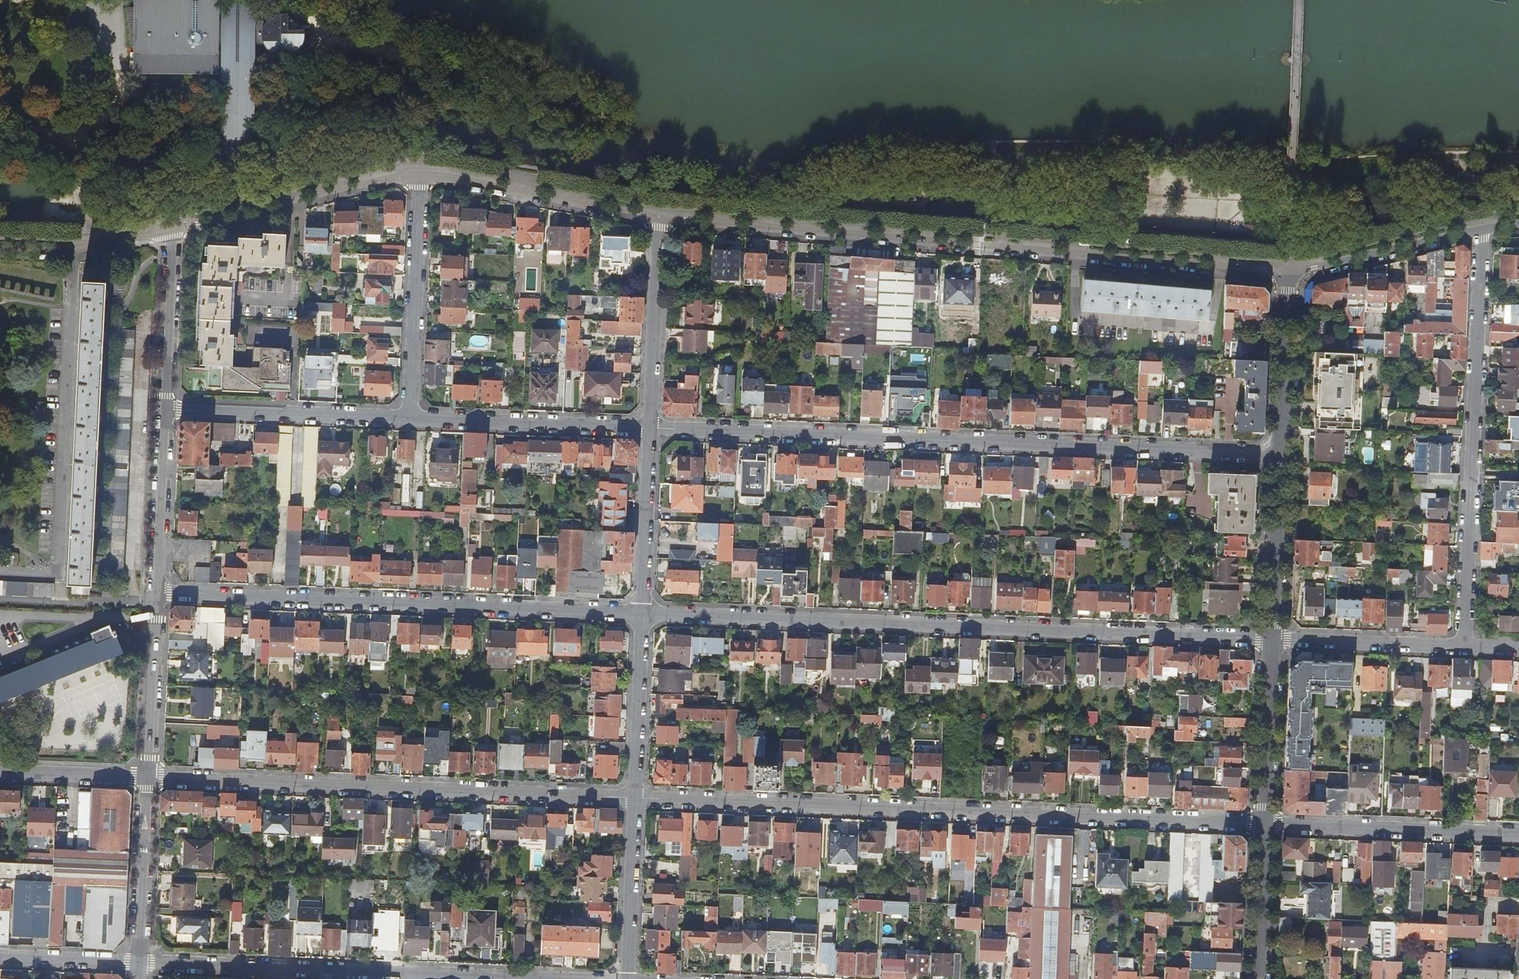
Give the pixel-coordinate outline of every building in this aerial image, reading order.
[(133,46),(133,74),(218,76),(218,45),(221,45),(221,79),(220,89),(254,82),(254,74),(255,46),(264,46),(265,49),(270,54),(276,57),(283,58),(290,57),(296,54),(300,49),(304,43),(305,37),(304,31),(299,31),(288,31),(288,20),(287,16),(283,15),(278,16),(278,14),(260,14),(260,22),(255,22),(255,3),(221,2),(221,21),(218,21),(219,0),(134,0),(134,8),(126,8),(131,46),(133,46)] [(297,18),(287,16),(288,20),(288,31),(299,31),(304,31),(297,18)] [(402,202),(385,201),(384,210),(384,224),(401,225),(402,202)] [(441,229),(458,230),(459,209),(459,205),(442,204),(441,229)] [(486,210),(459,209),(458,230),(458,231),(486,233),(486,214),(486,210)] [(1266,220),(1258,209),(1248,217),(1257,228),(1266,220)] [(364,234),(383,234),(384,224),(384,210),(365,210),(364,234)] [(359,212),(334,212),(333,233),(333,234),(358,234),(359,212)] [(486,214),(486,233),(486,234),(515,235),(516,227),(510,227),(510,215),(486,214)] [(536,219),(516,218),(516,227),(515,235),(515,242),(517,242),(527,242),(527,249),(542,249),(543,223),(539,223),(539,224),(536,224),(536,223),(536,219)] [(562,249),(570,249),(571,228),(550,228),(549,249),(562,249)] [(588,229),(571,228),(570,249),(570,254),(587,255),(588,229)] [(332,243),(333,234),(333,233),(328,233),(328,229),(305,229),(305,250),(332,251),(332,243)] [(202,365),(209,365),(232,366),(233,336),(230,336),(232,280),(236,281),(236,267),(239,265),(284,267),(286,234),(262,233),(262,239),(238,238),(237,246),(208,245),(207,264),(202,264),(199,350),(202,351),(202,365)] [(629,237),(602,236),(601,268),(611,268),(611,263),(623,263),(623,250),(628,250),(629,237)] [(700,244),(685,243),(684,265),(692,266),(692,263),(700,263),(700,244)] [(396,256),(404,256),(405,247),(389,246),(388,255),(396,256)] [(1441,251),(1435,253),(1426,255),(1425,277),(1440,278),(1454,278),(1468,279),(1469,251),(1463,246),(1456,247),(1456,262),(1441,262),(1441,251)] [(831,247),(830,256),(845,257),(845,248),(831,247)] [(1502,248),(1501,277),(1518,278),(1518,249),(1502,248)] [(857,258),(872,259),(873,250),(858,249),(857,258)] [(873,250),(872,259),(888,260),(889,252),(873,250)] [(739,252),(714,251),(713,279),(738,280),(739,252)] [(359,261),(359,273),(369,274),(370,254),(366,254),(366,262),(359,261)] [(396,265),(396,256),(388,255),(370,254),(369,274),(391,275),(391,264),(395,265),(396,265)] [(496,254),(485,254),(484,254),(484,261),(495,262),(496,254)] [(766,278),(766,261),(766,255),(745,254),(744,277),(766,278)] [(1407,283),(1425,284),(1425,277),(1426,255),(1418,257),(1422,267),(1408,266),(1407,283)] [(830,256),(826,343),(842,344),(848,344),(851,258),(845,257),(830,256)] [(441,280),(444,280),(461,280),(462,266),(462,260),(462,258),(442,257),(441,280)] [(851,258),(848,344),(864,344),(868,345),(872,259),(857,258),(851,258)] [(891,346),(901,346),(911,346),(912,328),(914,298),(915,274),(915,261),(888,260),(872,259),(868,345),(891,346)] [(766,261),(766,278),(765,290),(786,291),(787,261),(781,261),(781,264),(775,264),(775,261),(766,261)] [(821,263),(795,262),(794,287),(807,288),(806,308),(820,309),(821,263)] [(1385,308),(1386,264),(1373,267),(1373,273),(1366,273),(1365,307),(1365,311),(1376,311),(1376,308),(1385,308)] [(1348,273),(1348,278),(1347,292),(1347,306),(1352,306),(1359,307),(1365,307),(1366,273),(1366,269),(1348,273)] [(914,298),(936,299),(937,273),(926,272),(926,274),(915,274),(914,298)] [(1348,278),(1348,273),(1347,273),(1316,281),(1317,285),(1326,283),(1348,278)] [(975,278),(945,277),(944,303),(974,304),(975,278)] [(1451,334),(1466,334),(1468,279),(1454,278),(1452,324),(1443,323),(1443,310),(1434,310),(1434,302),(1439,302),(1440,278),(1425,277),(1425,284),(1425,286),(1424,299),(1423,313),(1423,317),(1423,322),(1422,333),(1431,333),(1451,334)] [(1343,292),(1347,292),(1348,278),(1326,283),(1317,285),(1316,285),(1313,290),(1313,302),(1327,303),(1328,305),(1333,306),(1333,303),(1340,303),(1341,292),(1343,292)] [(390,281),(368,280),(367,295),(377,295),(377,302),(388,303),(388,295),(389,295),(390,281)] [(444,280),(442,307),(443,307),(465,308),(465,291),(466,281),(461,280),(444,280)] [(1210,290),(1084,280),(1082,310),(1207,320),(1210,290)] [(1404,281),(1389,280),(1388,299),(1404,301),(1404,281)] [(475,281),(466,281),(465,291),(474,291),(475,281)] [(68,584),(74,585),(90,585),(92,585),(106,283),(82,282),(68,584)] [(58,302),(59,296),(0,284),(0,291),(58,302)] [(1261,316),(1267,317),(1268,293),(1263,288),(1262,288),(1245,286),(1225,285),(1224,326),(1233,326),(1234,308),(1246,308),(1245,314),(1259,315),(1259,310),(1261,310),(1261,316)] [(992,309),(1001,310),(1010,310),(1011,303),(1014,303),(1016,303),(1016,291),(985,290),(984,306),(992,306),(992,309)] [(1032,315),(1052,316),(1060,316),(1061,293),(1042,292),(1033,292),(1032,315)] [(1346,338),(1346,326),(1347,306),(1347,292),(1343,292),(1343,308),(1340,308),(1339,338),(1346,338)] [(580,310),(580,296),(568,295),(567,309),(580,310)] [(620,315),(620,322),(642,323),(643,298),(600,296),(599,308),(618,308),(617,315),(620,315)] [(519,310),(540,311),(540,300),(519,300),(519,310)] [(712,324),(713,301),(688,300),(688,308),(688,313),(685,313),(685,323),(712,324)] [(344,304),(332,303),(332,307),(331,332),(351,333),(351,323),(344,323),(344,304)] [(1011,303),(1010,310),(1001,310),(1001,316),(1013,317),(1014,303),(1011,303)] [(1346,326),(1364,326),(1365,311),(1365,307),(1359,307),(1359,321),(1352,321),(1352,306),(1347,306),(1346,326)] [(466,308),(465,308),(443,307),(443,322),(465,323),(466,308)] [(580,310),(567,309),(567,320),(579,320),(583,321),(584,310),(580,310)] [(567,320),(566,345),(582,346),(582,340),(579,340),(579,320),(567,320)] [(1403,332),(1417,332),(1422,333),(1423,322),(1419,322),(1419,320),(1413,320),(1413,325),(1403,325),(1403,332)] [(602,333),(642,335),(642,323),(620,322),(592,321),(592,325),(602,325),(602,333)] [(1491,324),(1491,332),(1506,332),(1506,325),(1491,324)] [(384,328),(361,327),(361,334),(389,335),(389,327),(384,327),(384,328)] [(389,327),(389,335),(401,335),(402,327),(389,327)] [(912,328),(911,346),(933,347),(934,347),(934,334),(915,333),(915,328),(912,328)] [(123,330),(112,570),(124,570),(126,570),(137,331),(123,330)] [(557,331),(532,330),(532,350),(557,351),(557,331)] [(684,330),(684,337),(705,338),(706,331),(684,330)] [(770,340),(784,340),(784,331),(770,331),(770,340)] [(1398,332),(1384,331),(1384,340),(1383,355),(1383,356),(1397,357),(1398,332)] [(1430,358),(1431,333),(1422,333),(1417,332),(1416,357),(1430,358)] [(1506,332),(1491,332),(1490,340),(1505,341),(1505,342),(1514,342),(1515,333),(1506,332)] [(1465,360),(1466,334),(1451,334),(1450,360),(1465,360)] [(705,354),(705,338),(684,337),(684,338),(684,343),(682,343),(682,353),(705,354)] [(969,354),(979,354),(980,338),(970,338),(969,354)] [(337,362),(400,365),(400,358),(387,358),(387,339),(368,339),(368,356),(338,355),(337,362)] [(1363,347),(1363,355),(1383,355),(1384,340),(1363,339),(1363,347)] [(425,364),(445,365),(448,365),(449,341),(426,340),(425,364)] [(791,348),(791,342),(778,341),(778,350),(791,350),(791,348)] [(842,344),(826,343),(817,343),(816,353),(841,354),(842,344)] [(863,368),(864,344),(848,344),(842,344),(841,354),(841,355),(853,356),(853,367),(863,368)] [(565,369),(585,370),(587,370),(588,346),(582,346),(566,345),(565,369)] [(252,366),(232,366),(209,365),(208,387),(290,391),(291,363),(289,363),(289,351),(287,351),(287,350),(284,350),(284,347),(253,346),(252,366)] [(929,427),(933,347),(911,346),(901,346),(899,401),(904,408),(903,412),(903,426),(929,427)] [(1363,347),(1346,346),(1345,354),(1363,355),(1363,347)] [(1027,356),(1037,356),(1039,357),(1039,354),(1037,354),(1037,347),(1027,347),(1027,356)] [(1504,348),(1504,363),(1505,363),(1508,363),(1508,368),(1518,369),(1518,348),(1504,348)] [(1359,429),(1363,355),(1345,354),(1319,352),(1314,427),(1317,427),(1343,428),(1359,429)] [(605,368),(613,368),(614,353),(605,353),(605,368)] [(613,371),(620,372),(629,372),(630,354),(614,353),(613,368),(613,371)] [(1012,363),(1012,355),(988,354),(986,397),(985,419),(994,420),(994,417),(1005,418),(1006,401),(998,401),(999,382),(1011,382),(1012,363)] [(332,357),(307,356),(306,386),(331,387),(332,357)] [(1450,368),(1464,369),(1465,360),(1450,360),(1440,359),(1439,385),(1449,386),(1450,368)] [(1235,430),(1262,431),(1265,361),(1235,360),(1234,376),(1243,376),(1245,381),(1244,412),(1236,412),(1236,424),(1234,424),(1234,427),(1235,427),(1235,430)] [(1140,361),(1140,364),(1139,402),(1145,402),(1146,372),(1165,373),(1165,362),(1140,361)] [(445,365),(425,364),(425,383),(445,383),(445,365)] [(495,367),(482,366),(481,400),(501,400),(502,382),(496,381),(496,379),(494,379),(495,367)] [(1508,368),(1505,368),(1499,368),(1499,377),(1501,377),(1501,388),(1518,389),(1518,369),(1508,368)] [(619,396),(620,372),(613,371),(587,370),(585,370),(584,395),(619,396)] [(390,373),(366,372),(365,394),(389,395),(390,373)] [(556,373),(531,372),(530,400),(554,401),(556,373)] [(717,403),(734,403),(735,375),(734,375),(732,374),(726,373),(726,375),(719,375),(718,382),(717,382),(717,395),(717,403)] [(663,411),(669,417),(696,418),(697,376),(685,375),(685,383),(677,382),(677,389),(664,389),(663,411)] [(741,404),(764,405),(765,387),(765,378),(743,377),(741,404)] [(463,379),(453,379),(453,398),(475,399),(475,386),(474,386),(463,386),(463,383),(463,379)] [(1455,405),(1456,386),(1449,386),(1439,385),(1438,385),(1437,387),(1437,392),(1434,392),(1431,392),(1431,399),(1439,399),(1439,405),(1455,405)] [(790,413),(814,414),(815,397),(815,387),(790,386),(789,393),(790,393),(790,413)] [(1026,427),(1035,427),(1035,415),(1036,397),(1026,397),(1026,394),(1017,394),(1017,387),(1011,386),(1010,421),(1026,422),(1026,427)] [(765,387),(764,405),(764,412),(789,413),(789,393),(769,393),(769,387),(765,387)] [(1515,389),(1499,389),(1498,409),(1518,410),(1518,403),(1514,403),(1515,389)] [(882,391),(862,390),(861,417),(880,418),(881,414),(881,402),(882,391)] [(1124,392),(1111,391),(1111,397),(1111,405),(1112,405),(1112,423),(1132,424),(1132,405),(1124,405),(1124,392)] [(1036,397),(1035,415),(1060,416),(1061,400),(1061,394),(1036,393),(1036,397)] [(1086,401),(1085,416),(1110,417),(1111,405),(1111,397),(1086,396),(1086,401)] [(1389,397),(1382,396),(1381,407),(1398,408),(1398,397),(1389,397)] [(815,397),(814,414),(814,415),(839,416),(839,398),(815,397)] [(961,397),(961,398),(960,419),(985,419),(986,397),(961,397)] [(938,403),(937,428),(960,428),(960,419),(961,398),(947,398),(947,403),(938,403)] [(1060,428),(1085,429),(1085,416),(1086,401),(1061,400),(1060,416),(1060,428)] [(1214,401),(1189,400),(1189,401),(1188,408),(1213,409),(1214,401)] [(1154,404),(1148,404),(1147,422),(1154,422),(1154,419),(1160,419),(1161,401),(1154,401),(1154,404)] [(1188,424),(1188,408),(1189,401),(1164,401),(1163,423),(1188,424)] [(1146,418),(1147,402),(1145,402),(1139,402),(1138,418),(1146,418)] [(1213,409),(1188,408),(1188,424),(1188,428),(1213,429),(1213,409)] [(1455,424),(1456,411),(1451,411),(1451,414),(1416,412),(1416,422),(1455,424)] [(903,412),(889,412),(888,426),(903,426),(903,412)] [(1509,416),(1508,427),(1507,428),(1507,441),(1512,441),(1513,441),(1518,441),(1518,416),(1509,416)] [(234,423),(185,421),(179,426),(177,464),(196,464),(208,465),(208,459),(211,459),(211,456),(208,456),(209,440),(234,441),(234,423)] [(292,426),(279,425),(279,434),(278,460),(276,505),(285,506),(285,501),(290,501),(292,426)] [(318,437),(319,427),(306,426),(303,507),(316,507),(317,475),(318,437)] [(1342,460),(1343,428),(1317,427),(1317,459),(1342,460)] [(1452,436),(1461,436),(1462,428),(1448,427),(1448,435),(1452,436)] [(256,445),(253,445),(253,452),(270,452),(270,460),(278,460),(279,434),(256,433),(256,445)] [(486,434),(464,433),(463,455),(485,456),(486,434)] [(1450,473),(1452,436),(1448,435),(1430,435),(1429,472),(1450,473)] [(386,437),(369,436),(368,454),(385,455),(386,437)] [(332,437),(318,437),(317,475),(331,475),(331,469),(333,469),(334,469),(335,469),(336,468),(337,467),(338,467),(338,466),(338,465),(339,465),(339,464),(347,464),(348,443),(345,443),(344,442),(339,442),(338,442),(332,442),(332,437)] [(610,482),(636,483),(637,446),(632,440),(616,439),(615,464),(625,465),(625,474),(610,474),(610,475),(610,482)] [(398,440),(398,444),(398,454),(398,459),(414,459),(414,441),(398,440)] [(1379,440),(1378,448),(1388,449),(1389,440),(1379,440)] [(1512,444),(1512,441),(1507,441),(1500,441),(1486,440),(1486,452),(1508,452),(1508,444),(1512,444)] [(529,441),(529,443),(528,462),(561,463),(561,462),(562,445),(562,442),(529,441)] [(528,463),(528,462),(529,443),(519,443),(519,446),(496,445),(495,470),(504,470),(504,467),(504,461),(528,463)] [(561,462),(578,462),(579,443),(570,443),(570,445),(562,445),(561,462)] [(593,463),(594,445),(594,444),(579,443),(578,462),(593,463)] [(594,445),(593,463),(593,466),(610,467),(611,448),(603,448),(603,445),(594,445)] [(720,473),(721,450),(721,449),(712,448),(712,459),(709,458),(708,473),(720,473)] [(234,453),(221,452),(220,465),(251,467),(252,452),(252,451),(235,450),(234,453)] [(457,451),(432,450),(431,475),(439,475),(438,480),(455,480),(457,451)] [(737,450),(721,450),(720,473),(719,481),(736,482),(737,450)] [(863,484),(864,462),(864,458),(855,458),(855,454),(848,453),(848,456),(849,456),(849,458),(839,458),(838,480),(843,480),(843,477),(852,477),(852,483),(852,484),(863,484)] [(765,497),(766,457),(759,457),(759,454),(742,454),(741,496),(765,497)] [(774,472),(796,473),(797,456),(778,455),(778,468),(775,467),(774,472)] [(817,487),(817,478),(818,457),(800,456),(800,475),(809,475),(809,486),(817,487)] [(677,485),(703,486),(704,458),(678,457),(672,462),(672,477),(674,477),(677,477),(677,485)] [(828,457),(818,457),(817,478),(833,479),(834,466),(828,466),(828,457)] [(1039,457),(1038,469),(1038,474),(1047,474),(1047,457),(1039,457)] [(1073,478),(1074,458),(1065,458),(1065,461),(1062,461),(1053,461),(1052,478),(1061,478),(1073,478)] [(1093,459),(1074,458),(1073,478),(1073,488),(1083,488),(1083,486),(1084,480),(1092,481),(1093,467),(1093,459)] [(913,485),(913,483),(914,461),(902,460),(901,469),(889,469),(888,484),(913,485)] [(463,461),(462,469),(471,469),(471,462),(463,461)] [(938,461),(914,461),(913,483),(937,484),(938,461)] [(395,462),(394,483),(410,483),(410,473),(408,473),(409,463),(395,462)] [(889,463),(864,462),(863,484),(863,487),(888,488),(888,484),(889,469),(889,463)] [(981,500),(982,492),(982,487),(974,486),(975,464),(950,463),(950,485),(945,485),(944,498),(981,500)] [(219,465),(208,465),(196,464),(196,474),(199,474),(199,478),(196,478),(195,490),(204,490),(204,494),(212,495),(213,490),(222,490),(222,480),(221,480),(221,471),(219,471),(219,465)] [(982,492),(1012,493),(1012,488),(1013,469),(983,467),(982,487),(982,492)] [(1096,467),(1093,467),(1092,481),(1084,480),(1083,486),(1095,486),(1096,467)] [(1112,467),(1112,470),(1111,486),(1111,492),(1123,493),(1124,468),(1112,467)] [(1038,469),(1013,468),(1013,469),(1012,488),(1021,488),(1021,491),(1026,491),(1026,488),(1032,488),(1032,484),(1038,484),(1038,476),(1038,474),(1038,469)] [(1124,468),(1123,493),(1134,493),(1135,471),(1135,468),(1124,468)] [(469,513),(475,514),(475,495),(472,495),(472,489),(474,489),(475,469),(471,469),(462,469),(461,513),(469,513)] [(1103,486),(1110,486),(1111,470),(1103,469),(1103,486)] [(1161,470),(1161,472),(1160,494),(1168,494),(1168,496),(1185,496),(1185,481),(1182,481),(1183,470),(1161,470)] [(1160,495),(1160,494),(1161,472),(1137,471),(1136,494),(1160,495)] [(1311,472),(1310,505),(1330,505),(1330,497),(1331,474),(1311,472)] [(1458,489),(1459,473),(1450,473),(1429,472),(1429,475),(1414,474),(1413,487),(1458,489)] [(1218,494),(1217,532),(1252,533),(1254,476),(1209,474),(1208,493),(1218,494)] [(610,483),(610,482),(601,481),(601,499),(604,499),(604,506),(626,507),(627,484),(610,483)] [(735,498),(735,487),(703,486),(677,485),(674,485),(671,485),(670,502),(673,503),(673,507),(683,507),(683,510),(701,511),(702,496),(735,498)] [(392,509),(400,509),(401,488),(394,488),(393,504),(392,504),(392,509)] [(1021,488),(1012,488),(1012,493),(1012,499),(1020,500),(1021,491),(1021,488)] [(485,489),(486,504),(495,503),(494,489),(485,489)] [(825,528),(834,528),(836,528),(837,500),(838,495),(830,494),(830,504),(826,504),(825,528)] [(1446,498),(1431,497),(1431,495),(1423,495),(1423,507),(1428,507),(1427,517),(1445,517),(1446,498)] [(837,500),(836,528),(844,529),(845,500),(837,500)] [(1483,510),(1498,510),(1499,510),(1499,502),(1484,502),(1483,510)] [(299,587),(300,564),(301,546),(302,507),(294,506),(294,511),(289,511),(286,586),(299,587)] [(625,526),(626,507),(604,506),(603,525),(625,526)] [(901,531),(911,532),(912,511),(902,510),(901,531)] [(1516,511),(1499,510),(1498,510),(1497,543),(1514,544),(1518,544),(1518,535),(1518,534),(1515,533),(1516,511)] [(197,512),(180,511),(179,528),(189,528),(188,531),(196,532),(197,512)] [(1177,521),(1177,512),(1167,513),(1168,522),(1177,521)] [(469,528),(469,519),(469,513),(461,513),(460,513),(459,527),(469,528)] [(538,539),(539,516),(525,516),(519,515),(518,535),(519,535),(519,539),(538,539)] [(769,516),(769,526),(784,526),(794,527),(795,517),(769,516)] [(796,527),(809,527),(813,527),(815,527),(816,518),(795,517),(794,527),(796,527)] [(559,519),(559,529),(580,530),(581,520),(559,519)] [(1429,522),(1429,545),(1434,545),(1447,546),(1448,523),(1429,522)] [(732,562),(733,549),(734,524),(696,523),(695,540),(723,541),(722,562),(732,562)] [(796,540),(796,527),(794,527),(784,526),(783,539),(796,540)] [(833,560),(834,528),(825,528),(815,527),(813,527),(812,536),(821,537),(823,534),(825,537),(824,559),(833,560)] [(606,543),(606,531),(580,530),(559,529),(558,545),(557,568),(556,588),(556,592),(599,593),(599,580),(600,569),(601,569),(601,561),(602,561),(603,557),(605,557),(605,555),(606,543)] [(879,530),(864,530),(864,538),(871,539),(871,534),(891,535),(891,536),(894,536),(894,531),(879,530)] [(622,570),(632,571),(634,533),(606,531),(606,543),(614,543),(614,555),(605,555),(605,557),(603,557),(602,561),(601,561),(601,569),(622,570)] [(923,554),(924,532),(911,532),(901,531),(894,531),(894,536),(893,553),(923,554)] [(998,543),(998,535),(974,534),(973,542),(998,543)] [(1055,538),(1041,537),(1040,555),(1055,556),(1055,551),(1055,545),(1055,538)] [(1217,537),(1217,557),(1225,557),(1225,554),(1248,555),(1248,547),(1246,546),(1244,546),(1244,538),(1217,537)] [(1076,538),(1055,538),(1055,545),(1075,546),(1076,538)] [(1095,539),(1076,538),(1075,546),(1095,547),(1095,544),(1095,539)] [(211,540),(174,539),(173,561),(188,562),(188,554),(211,555),(211,540)] [(1332,548),(1332,541),(1296,539),(1295,565),(1330,566),(1331,566),(1332,552),(1318,551),(1318,545),(1327,546),(1327,548),(1332,548)] [(247,579),(247,572),(248,550),(249,542),(242,542),(241,552),(238,552),(238,566),(233,566),(233,568),(224,568),(224,578),(247,579)] [(1370,542),(1364,542),(1364,560),(1371,560),(1371,553),(1376,553),(1377,543),(1370,542)] [(1514,552),(1514,544),(1497,543),(1482,542),(1481,567),(1495,567),(1496,559),(1493,559),(1493,551),(1514,552)] [(606,543),(605,555),(614,555),(614,543),(606,543)] [(558,545),(538,544),(537,559),(537,567),(557,568),(558,545)] [(1429,545),(1426,545),(1425,570),(1434,570),(1434,545),(1429,545)] [(1446,571),(1447,546),(1434,545),(1434,570),(1446,571)] [(326,547),(301,546),(300,564),(325,565),(326,547)] [(326,547),(325,565),(350,566),(350,562),(350,556),(351,547),(326,546),(326,547)] [(758,550),(757,578),(757,583),(766,584),(767,581),(772,581),(772,583),(782,583),(782,573),(783,556),(777,556),(778,548),(758,547),(758,550)] [(733,549),(732,562),(732,572),(745,572),(745,577),(757,578),(758,550),(733,549)] [(247,572),(272,573),(273,551),(248,550),(247,572)] [(670,551),(670,559),(695,560),(695,552),(670,551)] [(1055,551),(1055,556),(1054,576),(1074,577),(1075,552),(1055,551)] [(351,562),(351,581),(372,581),(372,579),(380,579),(380,561),(380,556),(373,556),(373,563),(362,563),(351,562)] [(497,587),(516,588),(517,556),(508,556),(508,566),(498,566),(497,587)] [(1234,574),(1235,557),(1225,557),(1217,557),(1216,557),(1215,582),(1236,582),(1236,574),(1234,574)] [(481,560),(492,560),(492,558),(480,558),(480,561),(472,561),(471,570),(473,570),(473,563),(481,563),(481,560)] [(210,568),(210,583),(218,583),(218,581),(219,581),(220,562),(213,562),(213,559),(211,559),(210,568)] [(529,591),(536,591),(537,571),(537,567),(537,559),(530,559),(529,591)] [(443,560),(443,565),(442,584),(461,585),(462,560),(443,560)] [(471,570),(471,586),(491,586),(492,560),(481,560),(481,563),(473,563),(473,570),(471,570)] [(380,561),(380,579),(380,582),(409,583),(410,562),(380,561)] [(932,561),(923,561),(922,573),(932,574),(932,561)] [(417,583),(442,584),(443,565),(418,563),(417,583)] [(1347,567),(1338,566),(1338,573),(1338,574),(1347,575),(1347,567)] [(195,582),(210,583),(210,568),(195,567),(195,582)] [(1356,570),(1356,567),(1347,567),(1347,575),(1355,575),(1356,570)] [(1414,569),(1389,568),(1388,579),(1393,579),(1393,577),(1400,577),(1400,581),(1413,582),(1414,569)] [(601,569),(600,569),(599,580),(604,580),(604,572),(622,573),(622,570),(601,569)] [(796,574),(782,573),(782,583),(781,596),(793,597),(793,594),(806,595),(807,569),(796,569),(796,574)] [(861,599),(862,581),(862,576),(855,575),(855,580),(840,579),(841,570),(832,570),(832,583),(840,583),(839,599),(861,599)] [(1446,582),(1446,571),(1434,570),(1425,570),(1420,570),(1419,595),(1432,595),(1433,582),(1446,582)] [(698,572),(667,571),(667,587),(671,588),(671,592),(698,593),(698,572)] [(884,572),(883,575),(883,582),(883,583),(891,584),(892,572),(884,572)] [(1106,574),(1099,573),(1098,592),(1106,593),(1106,574)] [(1507,575),(1490,574),(1489,593),(1497,593),(1497,596),(1503,596),(1503,593),(1506,593),(1507,575)] [(991,579),(972,578),(971,606),(990,607),(991,579)] [(883,582),(877,581),(862,581),(861,599),(883,600),(883,583),(883,582)] [(914,582),(894,581),(894,584),(893,601),(913,602),(914,582)] [(1241,591),(1242,583),(1236,582),(1215,582),(1207,581),(1206,589),(1210,589),(1209,614),(1237,615),(1237,603),(1238,591),(1241,591)] [(0,582),(0,597),(55,599),(55,584),(0,582)] [(962,583),(948,582),(947,605),(965,606),(966,596),(969,596),(970,583),(969,583),(962,583)] [(1155,612),(1156,588),(1156,584),(1134,584),(1133,611),(1155,612)] [(89,594),(90,585),(74,585),(74,593),(89,594)] [(926,605),(946,606),(947,586),(927,585),(926,605)] [(996,608),(1022,609),(1023,589),(1023,586),(997,585),(996,608)] [(1170,588),(1156,588),(1155,612),(1169,613),(1170,588)] [(1324,613),(1336,614),(1337,599),(1324,599),(1324,588),(1316,588),(1305,588),(1304,615),(1315,615),(1324,615),(1324,613)] [(1036,590),(1023,589),(1022,609),(1035,610),(1036,590)] [(1048,591),(1038,590),(1037,611),(1048,611),(1048,591)] [(1075,606),(1073,606),(1073,618),(1078,619),(1079,609),(1083,609),(1083,614),(1089,614),(1089,610),(1096,610),(1097,592),(1076,592),(1075,606)] [(1127,611),(1128,593),(1106,593),(1098,592),(1097,610),(1127,611)] [(806,607),(814,608),(814,593),(807,593),(807,595),(806,607)] [(1362,604),(1361,617),(1361,621),(1369,621),(1370,624),(1379,624),(1379,621),(1383,621),(1383,600),(1383,597),(1364,596),(1364,599),(1362,599),(1362,604)] [(1389,601),(1388,631),(1402,631),(1403,596),(1397,596),(1397,601),(1389,601)] [(1362,604),(1362,599),(1337,598),(1337,599),(1336,614),(1336,616),(1361,617),(1362,604)] [(192,630),(193,607),(176,606),(170,611),(169,629),(192,630)] [(207,650),(209,651),(223,651),(224,635),(225,618),(225,608),(201,607),(200,621),(202,623),(208,623),(207,650)] [(295,622),(295,611),(287,611),(286,625),(295,626),(295,622)] [(1428,632),(1447,633),(1448,615),(1429,614),(1429,615),(1428,632)] [(399,616),(392,615),(392,634),(397,634),(397,642),(404,643),(403,650),(419,651),(419,635),(418,635),(419,624),(399,623),(399,616)] [(1518,632),(1518,616),(1499,615),(1499,631),(1518,632)] [(226,618),(225,618),(224,635),(239,635),(240,619),(234,619),(234,616),(226,616),(226,618)] [(242,634),(241,652),(243,652),(243,654),(250,654),(250,648),(254,648),(255,637),(267,638),(268,621),(250,620),(250,634),(242,634)] [(319,648),(320,629),(320,623),(295,622),(295,626),(294,647),(319,648)] [(370,622),(370,624),(369,648),(379,648),(379,641),(388,642),(389,623),(370,622)] [(1414,622),(1412,622),(1412,632),(1421,632),(1421,624),(1414,624),(1414,622)] [(368,653),(369,648),(370,624),(351,623),(350,652),(368,653)] [(421,643),(422,643),(440,643),(440,626),(422,625),(421,643)] [(470,626),(452,625),(451,647),(469,648),(470,626)] [(13,699),(14,700),(24,696),(24,695),(125,655),(118,639),(121,638),(119,632),(116,633),(114,626),(52,649),(55,657),(2,679),(0,675),(0,704),(13,699)] [(605,638),(600,638),(600,650),(620,651),(621,632),(614,632),(614,628),(607,628),(607,632),(605,632),(605,638)] [(327,630),(320,629),(319,648),(319,651),(344,652),(344,631),(333,630),(327,630)] [(575,630),(554,630),(553,654),(578,655),(579,638),(575,638),(575,630)] [(730,659),(755,660),(756,630),(749,630),(749,642),(731,641),(730,659)] [(516,631),(516,633),(515,653),(523,653),(545,654),(546,632),(516,631)] [(498,661),(515,662),(515,653),(516,633),(505,633),(505,635),(500,635),(500,632),(489,632),(488,656),(498,656),(498,661)] [(690,670),(691,652),(691,639),(691,638),(666,636),(665,663),(681,664),(681,670),(690,670)] [(899,644),(881,643),(881,650),(881,660),(889,660),(899,661),(906,661),(907,636),(899,636),(899,644)] [(978,639),(959,638),(958,658),(958,663),(966,663),(966,660),(969,660),(969,658),(977,658),(978,639)] [(722,640),(691,639),(691,652),(721,653),(722,640)] [(786,659),(805,660),(806,640),(787,639),(786,659)] [(756,662),(780,663),(781,641),(757,640),(756,662)] [(826,641),(806,640),(805,660),(805,668),(824,669),(826,641)] [(169,641),(169,649),(186,650),(186,641),(169,641)] [(439,651),(440,643),(422,643),(422,650),(439,651)] [(1161,665),(1177,666),(1177,652),(1178,647),(1153,646),(1152,674),(1161,675),(1161,665)] [(451,647),(451,656),(466,656),(469,654),(469,648),(451,647)] [(856,649),(855,654),(855,675),(880,676),(881,660),(881,650),(856,649)] [(1229,659),(1230,650),(1219,649),(1219,657),(1218,671),(1247,672),(1252,673),(1252,660),(1240,659),(1229,659)] [(209,652),(209,651),(207,650),(190,650),(189,652),(188,652),(187,668),(180,667),(180,680),(209,681),(211,652),(209,652)] [(1240,650),(1230,650),(1229,659),(1240,659),(1240,650)] [(1096,653),(1077,652),(1076,675),(1081,675),(1082,672),(1086,673),(1095,673),(1096,653)] [(1177,652),(1177,666),(1177,672),(1179,672),(1180,669),(1193,670),(1193,675),(1197,675),(1198,653),(1177,652)] [(268,664),(267,690),(268,691),(277,691),(278,654),(269,653),(268,664)] [(515,653),(515,662),(515,663),(523,663),(523,653),(515,653)] [(988,678),(1012,679),(1013,654),(989,653),(988,678)] [(830,681),(854,682),(855,675),(855,654),(846,654),(846,656),(831,655),(830,681)] [(1024,682),(1043,682),(1044,657),(1025,656),(1024,682)] [(1128,656),(1127,676),(1146,676),(1146,657),(1128,656)] [(1218,675),(1218,671),(1219,657),(1199,656),(1199,677),(1218,678),(1218,675)] [(941,658),(931,657),(930,670),(930,681),(957,682),(958,674),(958,663),(958,658),(948,658),(948,659),(947,659),(947,661),(942,660),(942,659),(941,659),(941,658)] [(1063,658),(1044,657),(1043,682),(1058,683),(1059,675),(1062,675),(1063,658)] [(1099,682),(1124,683),(1125,660),(1100,659),(1099,682)] [(1324,688),(1351,690),(1352,663),(1325,661),(1325,664),(1313,663),(1314,661),(1306,660),(1300,660),(1289,670),(1289,690),(1291,690),(1291,696),(1310,697),(1310,694),(1324,694),(1324,688)] [(1452,660),(1451,690),(1451,697),(1470,698),(1471,698),(1471,677),(1470,677),(1470,660),(1452,660)] [(1492,661),(1481,661),(1481,678),(1492,678),(1492,661)] [(1515,662),(1492,661),(1492,678),(1491,683),(1507,683),(1510,684),(1510,667),(1515,667),(1515,662)] [(788,666),(780,665),(779,683),(790,683),(790,676),(787,676),(788,666)] [(1161,675),(1177,675),(1177,672),(1177,666),(1161,665),(1161,675)] [(593,666),(592,691),(614,692),(615,667),(593,666)] [(1449,667),(1429,666),(1428,686),(1449,687),(1449,667)] [(690,670),(681,670),(660,669),(659,690),(683,691),(683,679),(691,679),(691,670),(690,670)] [(930,670),(905,669),(904,691),(929,692),(930,681),(930,670)] [(1363,689),(1386,690),(1387,669),(1363,669),(1363,689)] [(1246,687),(1247,672),(1218,671),(1218,675),(1227,675),(1227,678),(1226,678),(1226,679),(1222,679),(1222,700),(1235,700),(1236,692),(1231,692),(1231,686),(1246,687)] [(1411,702),(1421,702),(1421,693),(1422,674),(1412,673),(1412,677),(1405,677),(1394,677),(1394,698),(1394,699),(1411,699),(1411,702)] [(975,675),(958,674),(957,682),(975,683),(975,675)] [(302,678),(292,678),(292,688),(309,689),(309,679),(302,678)] [(1492,678),(1481,678),(1480,687),(1491,688),(1491,683),(1492,678)] [(1491,688),(1491,691),(1507,691),(1507,683),(1491,683),(1491,688)] [(213,717),(214,688),(193,688),(193,696),(191,696),(190,708),(192,708),(191,717),(213,717)] [(1430,693),(1421,693),(1421,702),(1419,738),(1429,739),(1430,693)] [(366,710),(378,710),(378,695),(367,694),(366,710)] [(594,717),(595,717),(618,717),(626,718),(626,710),(619,710),(620,695),(610,694),(609,699),(595,698),(594,717)] [(682,695),(651,694),(651,702),(656,702),(656,713),(664,713),(665,703),(682,703),(682,695)] [(1201,695),(1180,694),(1179,711),(1200,712),(1201,695)] [(394,711),(395,696),(389,695),(378,695),(378,710),(394,711)] [(413,706),(413,696),(406,696),(404,696),(403,706),(413,706)] [(1290,723),(1289,733),(1311,734),(1312,708),(1309,709),(1310,697),(1291,696),(1291,708),(1288,708),(1287,723),(1290,723)] [(1470,698),(1451,697),(1451,699),(1451,706),(1470,707),(1470,698)] [(817,713),(828,714),(829,700),(817,699),(817,713)] [(559,706),(551,706),(550,715),(559,715),(559,706)] [(885,716),(896,716),(896,707),(885,707),(885,716)] [(725,732),(723,789),(745,790),(746,768),(726,767),(726,764),(729,764),(729,756),(734,756),(736,722),(748,722),(749,710),(726,709),(726,712),(725,722),(725,732)] [(713,721),(725,722),(726,712),(677,710),(677,720),(713,721)] [(1081,711),(1080,724),(1089,724),(1090,711),(1081,711)] [(1089,724),(1097,724),(1098,711),(1090,711),(1089,724)] [(338,714),(328,714),(327,722),(337,723),(338,723),(338,714)] [(550,715),(549,740),(558,740),(559,715),(550,715)] [(1178,730),(1175,730),(1174,740),(1191,741),(1192,731),(1195,731),(1196,717),(1178,716),(1178,730)] [(617,738),(618,717),(595,717),(594,737),(617,738)] [(1250,726),(1250,718),(1234,717),(1234,725),(1250,726)] [(1349,735),(1385,737),(1385,721),(1350,720),(1349,735)] [(712,731),(725,732),(725,722),(713,721),(712,731)] [(337,731),(337,723),(327,722),(327,739),(341,739),(341,731),(337,731)] [(220,734),(240,735),(240,727),(208,726),(207,740),(220,740),(220,734)] [(658,726),(657,744),(672,745),(677,745),(677,727),(658,726)] [(1149,734),(1150,727),(1144,726),(1138,726),(1124,726),(1124,730),(1124,731),(1127,731),(1126,741),(1134,741),(1135,736),(1149,737),(1149,734)] [(1403,727),(1394,727),(1393,736),(1403,737),(1403,727)] [(1440,727),(1440,739),(1444,739),(1449,740),(1450,728),(1440,727)] [(240,742),(239,749),(239,759),(266,760),(266,742),(267,731),(248,731),(247,742),(240,742)] [(1288,757),(1288,771),(1310,771),(1310,757),(1308,757),(1308,738),(1311,738),(1311,734),(1289,733),(1289,736),(1287,736),(1286,757),(1288,757)] [(266,742),(266,760),(265,763),(295,764),(297,734),(285,734),(285,742),(266,742)] [(754,756),(754,746),(754,738),(745,737),(744,761),(754,762),(754,756)] [(797,762),(804,762),(805,740),(780,739),(779,761),(786,761),(786,764),(796,765),(797,762)] [(1468,774),(1469,741),(1449,740),(1444,739),(1444,745),(1443,773),(1468,774)] [(549,746),(548,767),(548,774),(578,776),(578,765),(568,764),(568,760),(560,760),(559,760),(559,752),(559,740),(558,740),(549,740),(549,746)] [(610,750),(624,751),(625,742),(610,742),(610,750)] [(298,744),(297,772),(312,772),(313,765),(318,765),(318,745),(298,744)] [(498,768),(523,769),(523,766),(524,745),(499,744),(498,768)] [(1069,744),(1067,780),(1097,781),(1099,745),(1069,744)] [(421,759),(424,759),(424,746),(402,745),(401,769),(420,770),(421,759)] [(428,763),(448,764),(449,753),(449,746),(429,745),(428,763)] [(549,746),(524,745),(523,766),(548,767),(549,746)] [(352,746),(351,774),(369,775),(370,747),(352,746)] [(764,746),(754,746),(754,756),(763,756),(764,746)] [(1219,767),(1220,767),(1239,768),(1240,748),(1220,747),(1219,767)] [(195,762),(194,768),(213,768),(214,768),(238,769),(239,759),(239,749),(199,748),(198,763),(195,762)] [(337,751),(327,750),(326,765),(344,766),(344,751),(342,751),(343,748),(337,748),(337,751)] [(449,753),(448,764),(448,770),(468,771),(469,754),(449,753)] [(494,754),(474,753),(473,771),(493,772),(494,754)] [(599,753),(599,756),(595,755),(595,776),(615,777),(616,756),(612,756),(612,753),(599,753)] [(836,764),(835,784),(835,794),(844,794),(844,784),(861,785),(861,775),(866,775),(866,766),(861,766),(862,754),(837,753),(836,764)] [(941,778),(942,754),(913,753),(912,777),(922,777),(922,779),(931,779),(931,778),(941,778)] [(1486,779),(1487,755),(1480,755),(1479,779),(1486,779)] [(889,757),(889,765),(904,765),(904,757),(889,757)] [(671,782),(671,765),(671,762),(658,761),(657,772),(655,772),(655,781),(671,782)] [(681,765),(671,765),(671,782),(685,783),(686,765),(684,765),(684,762),(681,762),(681,765)] [(692,762),(691,783),(710,784),(711,763),(692,762)] [(816,783),(835,784),(836,764),(814,763),(813,775),(817,775),(816,783)] [(1012,777),(1008,777),(1008,779),(1008,788),(1011,788),(1011,790),(1041,792),(1043,763),(1031,763),(1030,773),(1012,772),(1012,777)] [(1045,763),(1044,790),(1063,791),(1064,773),(1057,773),(1057,770),(1052,770),(1053,764),(1045,763)] [(753,791),(778,792),(779,769),(775,769),(776,765),(754,764),(753,791)] [(889,767),(888,785),(892,785),(892,788),(899,789),(899,785),(903,786),(904,765),(889,765),(889,767)] [(888,786),(888,785),(889,767),(876,766),(875,776),(878,776),(878,785),(888,786)] [(1008,790),(1008,788),(1008,779),(1002,779),(1002,776),(1008,777),(1009,767),(986,766),(985,789),(1008,790)] [(1239,785),(1239,768),(1220,767),(1220,769),(1219,769),(1219,779),(1223,779),(1222,784),(1239,785)] [(1125,794),(1147,795),(1148,773),(1148,771),(1142,771),(1141,774),(1139,774),(1139,776),(1126,776),(1125,794)] [(1289,813),(1347,816),(1347,803),(1348,791),(1325,791),(1325,785),(1315,785),(1315,802),(1307,802),(1308,775),(1313,775),(1313,778),(1326,778),(1326,772),(1310,771),(1288,771),(1286,771),(1284,808),(1289,813)] [(1516,773),(1488,772),(1488,780),(1488,796),(1515,797),(1516,773)] [(1109,773),(1109,775),(1100,775),(1099,793),(1117,793),(1118,776),(1112,775),(1112,773),(1109,773)] [(1171,774),(1148,773),(1147,795),(1147,796),(1170,797),(1171,774)] [(1392,807),(1417,808),(1418,779),(1418,778),(1409,778),(1409,786),(1389,786),(1389,794),(1392,794),(1392,807)] [(1417,808),(1442,810),(1442,809),(1443,788),(1428,787),(1428,782),(1426,780),(1418,779),(1417,808)] [(1476,809),(1476,821),(1487,821),(1488,796),(1488,780),(1478,780),(1477,809),(1476,809)] [(1175,791),(1174,808),(1190,809),(1191,785),(1191,783),(1181,783),(1181,791),(1175,791)] [(1191,785),(1190,809),(1215,810),(1215,798),(1226,798),(1226,799),(1228,800),(1229,787),(1191,785)] [(1241,811),(1247,805),(1247,787),(1229,787),(1228,800),(1226,799),(1226,798),(1215,798),(1215,810),(1241,811)] [(92,788),(89,850),(129,852),(132,795),(126,789),(92,788)] [(0,790),(0,812),(19,812),(19,791),(0,790)] [(178,792),(167,791),(162,797),(161,810),(177,811),(178,792)] [(1380,792),(1352,791),(1352,803),(1377,804),(1377,795),(1380,796),(1380,792)] [(177,811),(190,811),(190,792),(178,792),(177,811)] [(203,799),(203,793),(190,792),(190,811),(202,812),(203,799)] [(236,802),(237,794),(222,794),(221,814),(236,815),(236,802)] [(203,799),(202,812),(202,816),(208,816),(208,813),(211,811),(216,811),(217,799),(203,799)] [(363,814),(364,799),(344,799),(344,818),(359,819),(359,827),(363,827),(363,814)] [(236,802),(236,815),(236,822),(252,823),(252,833),(260,833),(261,808),(256,808),(256,803),(236,802)] [(27,834),(54,835),(56,808),(44,808),(44,809),(39,809),(39,808),(28,808),(27,834)] [(411,809),(391,808),(390,836),(410,837),(411,809)] [(584,830),(594,831),(594,809),(577,808),(576,825),(577,825),(584,826),(584,829),(584,830)] [(600,831),(621,832),(621,822),(615,822),(616,810),(601,809),(600,831)] [(261,833),(292,834),(292,814),(273,813),(273,810),(262,810),(261,833)] [(292,834),(323,836),(323,813),(311,812),(311,815),(293,814),(292,834)] [(452,852),(452,850),(453,829),(463,830),(463,814),(446,814),(446,818),(432,817),(433,812),(421,812),(420,840),(436,841),(436,847),(445,848),(445,852),(452,852)] [(463,813),(463,814),(463,830),(453,829),(452,850),(465,851),(466,830),(477,830),(480,831),(480,833),(483,833),(484,814),(463,813)] [(689,880),(690,855),(692,813),(682,813),(682,820),(659,819),(659,841),(667,842),(666,854),(681,855),(680,880),(689,880)] [(385,815),(363,814),(363,827),(362,851),(383,852),(385,815)] [(721,827),(721,814),(714,814),(714,821),(699,821),(698,839),(716,839),(716,827),(721,827)] [(518,816),(518,821),(518,834),(524,835),(524,836),(546,837),(547,816),(525,815),(525,816),(518,816)] [(547,816),(546,837),(545,850),(552,850),(552,834),(566,835),(566,827),(567,827),(567,816),(547,815),(547,816)] [(721,827),(720,852),(733,853),(732,859),(747,860),(748,847),(748,844),(749,822),(749,816),(741,815),(741,827),(721,827)] [(820,860),(822,818),(813,818),(812,834),(809,834),(809,859),(820,860)] [(490,838),(518,839),(518,834),(518,821),(491,820),(490,838)] [(749,822),(748,844),(748,847),(766,848),(766,844),(767,844),(767,823),(749,822)] [(773,842),(772,857),(772,859),(790,860),(791,849),(788,849),(788,842),(793,842),(794,824),(775,824),(774,842),(773,842)] [(869,833),(858,832),(858,836),(858,849),(868,850),(868,852),(883,852),(883,831),(872,830),(872,833),(869,833)] [(917,850),(918,831),(897,830),(896,849),(905,849),(905,852),(908,852),(908,850),(917,850)] [(828,863),(857,865),(858,849),(858,836),(840,835),(840,831),(829,831),(828,863)] [(931,833),(921,832),(920,854),(931,855),(931,849),(944,849),(945,832),(931,832),(931,833)] [(988,850),(992,851),(992,844),(993,833),(976,833),(975,850),(980,850),(980,857),(987,858),(988,850)] [(1002,833),(994,833),(994,844),(992,844),(992,851),(991,888),(994,888),(995,876),(999,876),(999,865),(1000,862),(1001,849),(1001,846),(1001,844),(1002,844),(1002,833)] [(1182,901),(1184,833),(1170,833),(1169,861),(1168,884),(1167,900),(1182,901)] [(1029,834),(1010,834),(1009,853),(1028,854),(1029,834)] [(1033,881),(1032,907),(1069,909),(1072,836),(1035,834),(1033,881)] [(1201,841),(1199,901),(1205,902),(1212,902),(1213,878),(1213,865),(1212,865),(1212,849),(1217,849),(1218,835),(1197,834),(1197,841),(1201,841)] [(1222,865),(1213,865),(1213,878),(1221,878),(1221,870),(1244,871),(1245,841),(1240,835),(1223,835),(1222,865)] [(330,836),(323,836),(322,858),(354,859),(355,840),(330,839),(330,836)] [(1307,859),(1308,838),(1287,837),(1286,838),(1282,841),(1281,858),(1307,859)] [(951,858),(967,858),(967,840),(952,839),(951,858)] [(211,843),(185,841),(184,865),(210,866),(211,843)] [(1390,842),(1373,842),(1372,862),(1372,868),(1387,869),(1387,862),(1389,862),(1390,842)] [(1401,862),(1420,862),(1421,844),(1401,843),(1401,862)] [(1370,845),(1358,844),(1357,868),(1362,868),(1361,882),(1369,882),(1370,845)] [(129,852),(89,850),(88,851),(54,849),(53,853),(53,854),(53,864),(49,947),(62,947),(63,913),(65,885),(87,886),(128,888),(129,852)] [(543,868),(544,851),(534,851),(533,868),(543,868)] [(25,863),(53,864),(53,854),(50,853),(26,852),(25,863)] [(1426,852),(1425,873),(1436,874),(1436,863),(1447,864),(1447,853),(1426,852)] [(1452,879),(1461,879),(1462,854),(1453,853),(1452,879)] [(1482,897),(1497,898),(1498,877),(1499,859),(1499,853),(1481,853),(1480,871),(1494,872),(1494,882),(1485,882),(1485,894),(1482,894),(1482,897)] [(1109,854),(1097,854),(1095,888),(1127,889),(1128,860),(1117,860),(1109,860),(1109,856),(1109,854)] [(1471,854),(1462,854),(1461,879),(1470,879),(1471,854)] [(578,866),(578,876),(607,877),(612,877),(612,856),(592,855),(592,862),(584,862),(584,867),(578,866)] [(949,869),(950,860),(950,856),(942,856),(941,869),(949,869)] [(1138,872),(1133,872),(1132,883),(1144,883),(1145,884),(1148,885),(1151,886),(1154,885),(1156,884),(1168,884),(1169,861),(1161,861),(1159,860),(1157,859),(1154,860),(1152,861),(1144,861),(1144,869),(1138,869),(1138,872)] [(1517,859),(1499,859),(1498,877),(1517,878),(1517,859)] [(477,884),(488,884),(489,861),(478,861),(477,884)] [(53,864),(25,863),(0,862),(0,887),(16,888),(14,936),(34,936),(33,946),(49,947),(53,864)] [(1333,862),(1333,883),(1340,884),(1341,862),(1333,862)] [(964,878),(974,878),(975,863),(964,863),(964,878)] [(1304,882),(1321,883),(1321,879),(1324,879),(1325,864),(1305,863),(1304,882)] [(1353,870),(1343,870),(1343,882),(1353,882),(1353,870)] [(1417,911),(1423,911),(1425,873),(1413,872),(1412,903),(1412,911),(1417,911)] [(1440,919),(1448,919),(1449,896),(1450,872),(1446,872),(1446,875),(1443,875),(1443,889),(1438,889),(1438,901),(1441,901),(1440,919)] [(1295,874),(1281,873),(1281,881),(1296,882),(1295,874)] [(298,908),(299,877),(291,876),(289,920),(297,921),(298,908)] [(581,887),(581,888),(603,889),(603,887),(607,887),(607,877),(578,876),(578,887),(581,887)] [(374,889),(374,880),(349,879),(348,892),(369,893),(369,889),(374,889)] [(793,897),(801,898),(818,898),(819,888),(819,881),(794,880),(793,897)] [(1007,906),(1030,907),(1032,907),(1033,881),(1024,880),(1024,899),(1007,898),(1007,906)] [(1325,883),(1321,883),(1304,882),(1301,882),(1301,893),(1308,893),(1308,919),(1325,920),(1329,920),(1330,920),(1331,883),(1325,883)] [(173,884),(172,909),(193,910),(194,885),(173,884)] [(672,905),(677,905),(683,905),(683,894),(673,893),(673,885),(654,884),(653,902),(672,903),(672,905)] [(85,914),(87,886),(65,885),(63,913),(85,914)] [(87,886),(85,914),(83,948),(116,949),(125,941),(128,888),(87,886)] [(581,888),(581,901),(590,901),(602,902),(603,892),(603,889),(581,888)] [(826,888),(819,888),(818,898),(826,899),(826,888)] [(10,910),(10,890),(0,889),(0,910),(10,910)] [(997,897),(991,897),(990,905),(1007,906),(1007,898),(1008,890),(997,890),(997,897)] [(989,904),(989,896),(977,896),(976,904),(989,904)] [(1449,896),(1448,919),(1447,925),(1447,937),(1482,938),(1482,926),(1476,926),(1476,916),(1457,916),(1457,912),(1454,912),(1454,896),(1449,896)] [(800,933),(801,898),(793,897),(792,936),(797,936),(798,933),(800,933)] [(838,899),(826,899),(818,898),(818,914),(825,914),(826,908),(838,909),(838,899)] [(610,920),(611,902),(602,902),(590,901),(589,919),(610,920)] [(908,902),(893,901),(883,901),(883,912),(908,913),(908,902)] [(430,920),(450,921),(450,913),(451,903),(431,902),(430,920)] [(524,913),(524,902),(513,902),(513,912),(524,913)] [(721,917),(728,917),(731,917),(739,918),(740,903),(721,902),(721,917)] [(1212,902),(1205,902),(1204,926),(1206,927),(1211,927),(1232,928),(1241,928),(1242,903),(1215,902),(1212,902)] [(232,903),(231,922),(240,922),(241,903),(232,903)] [(791,904),(770,903),(770,912),(790,912),(791,904)] [(382,904),(373,904),(372,922),(372,926),(381,927),(382,904)] [(677,905),(672,905),(656,904),(655,929),(676,930),(677,905)] [(717,930),(718,907),(708,906),(708,916),(706,916),(705,930),(717,930)] [(955,927),(980,928),(981,908),(970,907),(970,912),(956,912),(955,927)] [(1012,978),(1030,978),(1032,907),(1030,907),(1030,908),(1007,907),(1006,936),(1019,937),(1018,957),(1024,957),(1023,968),(1015,967),(1015,965),(1013,964),(1012,978)] [(1030,978),(1075,978),(1075,974),(1074,974),(1075,954),(1068,954),(1069,909),(1032,907),(1030,978)] [(297,934),(322,935),(322,929),(323,909),(298,908),(297,921),(297,934)] [(494,936),(495,912),(468,911),(467,945),(482,945),(482,948),(498,949),(499,936),(494,936)] [(513,912),(512,931),(515,931),(514,935),(524,935),(525,913),(524,913),(513,912)] [(1167,925),(1167,913),(1145,912),(1142,978),(1159,978),(1159,974),(1156,973),(1156,971),(1155,971),(1155,973),(1152,973),(1153,935),(1154,935),(1155,930),(1152,930),(1152,933),(1147,933),(1147,927),(1154,927),(1154,925),(1159,926),(1159,936),(1166,937),(1167,925)] [(450,913),(450,921),(450,926),(461,927),(462,913),(450,913)] [(8,945),(9,916),(0,915),(0,944),(8,945)] [(1508,934),(1509,939),(1516,939),(1517,928),(1509,928),(1510,916),(1498,916),(1498,934),(1508,934)] [(210,919),(178,917),(177,933),(193,934),(193,943),(209,943),(210,919)] [(1292,918),(1280,918),(1279,933),(1292,933),(1292,918)] [(1341,946),(1342,921),(1331,920),(1331,929),(1328,929),(1328,944),(1330,944),(1330,957),(1331,957),(1330,978),(1340,978),(1341,946)] [(262,929),(264,929),(264,924),(265,921),(252,921),(252,928),(245,928),(245,933),(245,936),(244,947),(261,947),(262,929)] [(372,922),(347,921),(347,930),(346,944),(372,945),(372,940),(372,926),(372,922)] [(405,924),(404,951),(404,953),(417,954),(418,951),(429,952),(430,928),(422,927),(422,932),(413,931),(414,921),(405,921),(405,924)] [(1347,921),(1342,921),(1341,946),(1346,946),(1346,947),(1366,948),(1367,929),(1347,928),(1347,921)] [(1447,937),(1447,925),(1423,924),(1397,923),(1372,922),(1370,978),(1381,978),(1382,967),(1380,962),(1386,962),(1386,978),(1400,978),(1402,943),(1399,943),(1399,937),(1443,939),(1442,946),(1436,946),(1436,951),(1423,951),(1422,978),(1445,978),(1447,937)] [(564,925),(542,924),(541,967),(565,968),(565,954),(574,954),(574,968),(586,968),(586,955),(596,955),(597,927),(576,926),(564,925)] [(1231,948),(1232,928),(1211,927),(1211,947),(1231,948)] [(269,956),(280,956),(281,930),(270,929),(269,956)] [(322,929),(322,935),(321,948),(346,949),(346,944),(347,930),(322,929)] [(669,930),(647,929),(646,949),(668,950),(669,930)] [(281,930),(280,956),(290,957),(291,930),(281,930)] [(716,948),(717,932),(682,930),(681,946),(691,947),(691,941),(700,941),(700,947),(716,948)] [(767,931),(742,930),(742,933),(741,952),(750,952),(750,950),(757,950),(757,952),(766,953),(767,931)] [(726,951),(741,952),(742,933),(717,932),(716,948),(726,948),(726,951)] [(376,940),(372,940),(372,945),(371,949),(394,950),(395,934),(377,933),(376,940)] [(823,933),(822,942),(831,943),(832,933),(823,933)] [(524,935),(514,935),(513,960),(523,961),(524,935)] [(1005,960),(1006,940),(979,939),(979,959),(985,959),(985,961),(996,961),(996,960),(1005,960)] [(238,941),(230,941),(230,954),(238,954),(238,941)] [(828,973),(835,974),(836,952),(836,950),(834,950),(834,943),(831,943),(822,942),(821,942),(821,962),(828,963),(828,973)] [(1158,958),(1165,958),(1166,950),(1157,949),(1157,953),(1158,953),(1158,958)] [(803,967),(813,968),(814,951),(799,950),(799,953),(796,953),(795,971),(803,971),(803,967)] [(1165,958),(1165,978),(1187,978),(1188,968),(1177,968),(1177,950),(1166,950),(1165,958)] [(1190,969),(1240,971),(1240,953),(1191,951),(1190,969)] [(835,974),(835,978),(841,978),(842,974),(855,974),(856,953),(836,952),(835,974)] [(856,952),(856,953),(855,974),(874,975),(875,953),(856,952)] [(954,955),(953,975),(952,978),(960,978),(961,953),(954,952),(954,955)] [(658,971),(680,972),(681,960),(675,960),(675,955),(658,954),(658,971)] [(927,955),(906,954),(906,960),(906,973),(927,974),(927,955)] [(930,974),(953,975),(954,955),(931,954),(930,974)] [(906,973),(906,960),(894,960),(894,956),(892,956),(892,955),(890,955),(890,956),(887,956),(887,959),(881,959),(880,978),(905,978),(906,973)] [(1122,957),(1121,966),(1135,967),(1135,958),(1122,957)] [(1117,970),(1118,960),(1111,960),(1111,966),(1095,966),(1095,978),(1117,978),(1117,970)] [(1509,971),(1450,969),(1450,978),(1509,978),(1511,978),(1511,974),(1509,974),(1509,971)] [(1117,978),(1135,978),(1136,971),(1117,970),(1117,978)]
